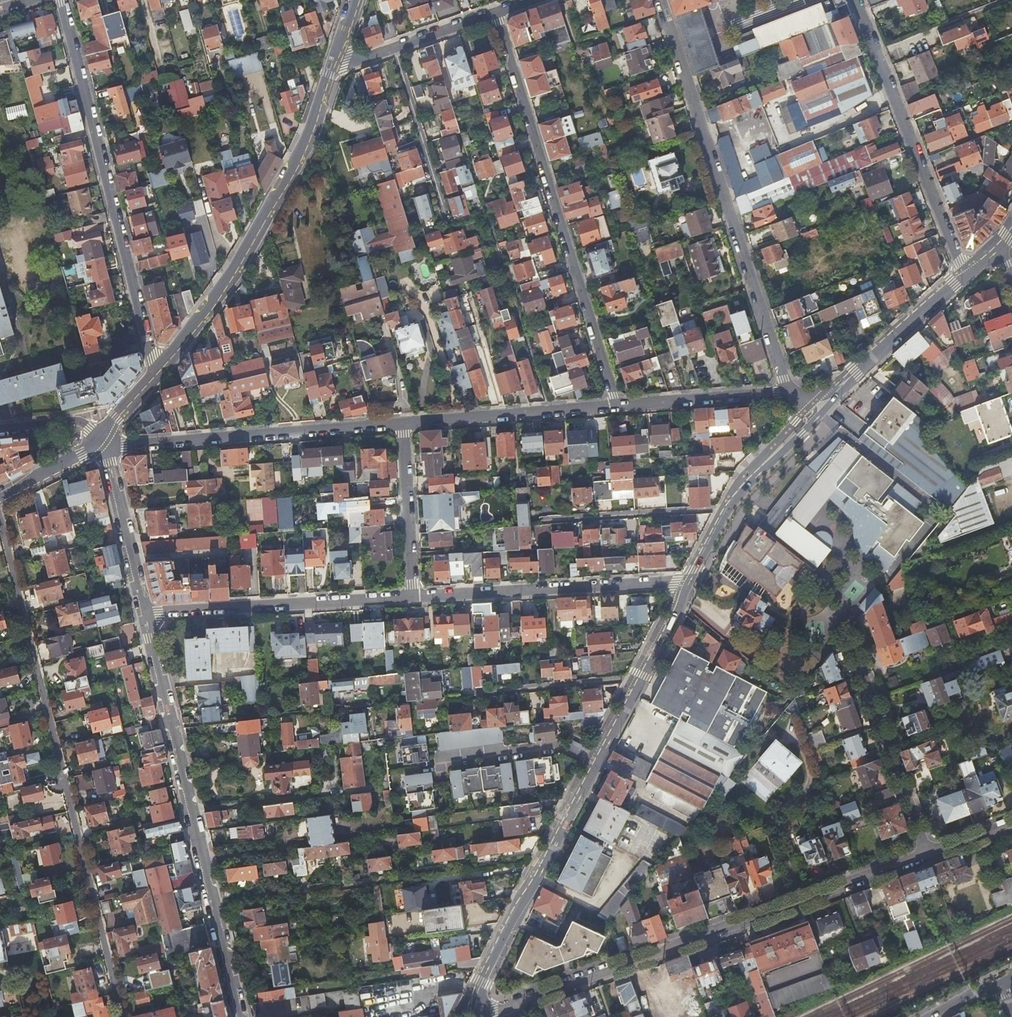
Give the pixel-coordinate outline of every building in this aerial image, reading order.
[(112,48),(109,40),(103,16),(98,0),(79,0),(77,1),(81,19),(86,18),(91,17),(97,40),(83,43),(86,55),(112,48)] [(120,10),(137,5),(135,0),(117,0),(120,10)] [(159,0),(149,0),(152,10),(155,20),(165,17),(162,7),(161,8),(159,0)] [(317,13),(327,9),(325,3),(334,0),(313,0),(317,13)] [(401,5),(400,0),(380,0),(381,2),(386,0),(388,8),(401,5)] [(431,14),(427,0),(406,0),(411,20),(431,14)] [(435,12),(435,10),(431,0),(427,0),(431,14),(435,12)] [(435,10),(452,5),(450,0),(431,0),(435,10)] [(609,27),(604,12),(600,0),(589,0),(590,2),(592,7),(599,30),(609,27)] [(604,12),(616,8),(613,0),(600,0),(604,12)] [(654,12),(650,0),(632,0),(631,2),(634,10),(627,13),(629,20),(654,12)] [(695,75),(710,69),(720,65),(700,5),(708,2),(708,4),(710,3),(710,2),(715,0),(671,0),(695,75)] [(836,7),(837,10),(841,19),(846,17),(851,15),(845,0),(833,0),(836,7)] [(897,0),(890,0),(887,1),(890,9),(899,5),(897,0)] [(899,5),(899,6),(902,5),(906,15),(926,8),(923,0),(897,0),(899,5)] [(548,46),(570,38),(565,23),(558,1),(537,8),(543,30),(544,31),(546,36),(548,46)] [(279,6),(281,14),(293,10),(291,2),(279,6)] [(791,38),(829,23),(826,14),(822,3),(752,29),(760,50),(783,41),(791,38)] [(543,30),(537,8),(526,12),(530,26),(533,33),(535,40),(541,38),(539,32),(544,31),(543,30)] [(103,16),(109,40),(123,36),(124,38),(126,38),(125,35),(127,34),(120,10),(103,16)] [(295,46),(304,44),(295,17),(293,10),(281,14),(284,25),(287,25),(289,31),(290,31),(295,46)] [(826,14),(829,23),(841,19),(837,10),(826,14)] [(180,14),(181,18),(185,31),(194,29),(189,11),(180,14)] [(322,55),(323,56),(327,45),(323,34),(321,34),(314,12),(295,17),(304,44),(304,46),(318,42),(322,55)] [(530,26),(526,12),(511,17),(508,24),(515,47),(535,40),(533,33),(529,34),(527,27),(530,26)] [(946,16),(945,13),(939,16),(942,22),(947,20),(946,16)] [(52,14),(33,20),(36,32),(36,33),(37,36),(56,31),(52,14)] [(368,27),(379,24),(376,17),(370,18),(368,24),(368,27)] [(781,80),(786,78),(788,83),(791,82),(798,101),(786,106),(790,118),(796,132),(808,127),(841,113),(872,94),(857,56),(861,54),(857,43),(846,17),(841,19),(829,23),(791,38),(783,41),(790,60),(778,65),(775,70),(779,81),(781,80)] [(33,20),(9,26),(11,30),(13,38),(36,32),(33,20)] [(222,23),(217,24),(221,38),(226,37),(222,23)] [(391,23),(379,26),(383,40),(395,36),(391,23)] [(624,28),(631,50),(648,44),(643,27),(640,28),(639,23),(624,28)] [(206,49),(223,44),(221,38),(217,24),(201,29),(206,49)] [(383,40),(379,26),(379,24),(368,27),(363,29),(368,46),(383,40)] [(965,25),(939,35),(942,45),(946,43),(953,40),(956,47),(957,51),(969,46),(967,42),(973,40),(975,43),(987,38),(984,29),(984,28),(983,25),(978,27),(979,29),(971,33),(969,34),(967,30),(965,25)] [(746,55),(760,50),(752,29),(739,35),(746,55)] [(20,62),(19,61),(17,53),(13,38),(11,30),(0,33),(0,63),(20,62)] [(998,51),(1011,46),(1011,33),(993,41),(998,51)] [(256,38),(260,51),(273,47),(270,34),(256,38)] [(38,40),(40,47),(51,44),(57,43),(54,35),(38,39),(38,40)] [(610,57),(610,56),(608,48),(606,43),(603,44),(598,45),(599,51),(591,53),(594,62),(610,57)] [(283,44),(273,47),(275,54),(285,51),(285,50),(283,44)] [(443,78),(433,44),(425,47),(428,57),(421,59),(427,77),(430,75),(432,81),(443,78)] [(631,50),(623,52),(627,62),(628,62),(632,74),(649,68),(651,65),(649,59),(647,54),(651,53),(648,44),(631,50)] [(450,81),(472,74),(467,59),(463,45),(454,48),(456,54),(443,58),(450,81)] [(17,53),(19,61),(26,59),(30,58),(32,66),(34,74),(35,74),(39,73),(54,69),(50,52),(40,55),(38,48),(17,53)] [(914,69),(919,84),(937,76),(928,50),(908,58),(912,70),(914,69)] [(107,51),(87,56),(90,71),(104,68),(110,66),(107,51)] [(225,53),(227,61),(234,59),(232,51),(225,53)] [(472,74),(472,75),(487,70),(498,67),(493,51),(467,59),(472,74)] [(227,61),(232,78),(263,69),(257,52),(234,59),(227,61)] [(526,58),(519,60),(524,78),(546,72),(542,59),(540,54),(536,55),(526,58)] [(546,72),(556,69),(552,57),(542,59),(546,72)] [(610,57),(594,62),(596,69),(612,64),(610,57)] [(720,65),(710,69),(713,79),(719,77),(721,84),(722,87),(734,83),(734,82),(731,75),(741,71),(740,70),(741,70),(737,60),(736,59),(720,65)] [(370,66),(361,69),(364,79),(369,96),(371,100),(382,96),(385,95),(379,77),(378,72),(372,74),(370,66)] [(550,87),(560,84),(556,69),(546,72),(524,78),(530,97),(551,90),(550,87)] [(146,73),(148,82),(154,80),(159,79),(156,70),(146,73)] [(472,75),(475,84),(478,84),(480,89),(485,103),(492,100),(500,98),(494,78),(490,79),(487,70),(472,75)] [(741,71),(731,75),(734,82),(743,79),(741,71)] [(34,74),(24,77),(37,122),(47,120),(62,116),(58,101),(43,104),(38,85),(42,84),(39,73),(35,74),(34,74)] [(139,75),(141,84),(148,82),(146,73),(139,75)] [(301,103),(305,93),(303,84),(301,85),(299,78),(287,81),(290,91),(280,94),(282,99),(279,100),(281,106),(283,105),(286,113),(296,110),(295,106),(301,103)] [(445,110),(453,108),(443,78),(432,81),(433,84),(429,86),(432,96),(433,95),(436,104),(443,102),(445,110)] [(188,98),(182,79),(170,82),(172,89),(173,94),(169,95),(171,101),(175,100),(176,107),(184,104),(183,100),(188,98)] [(199,83),(201,92),(215,88),(212,79),(199,83)] [(360,99),(369,96),(364,79),(355,82),(360,99)] [(652,97),(661,94),(656,80),(629,89),(634,103),(652,97)] [(756,90),(761,103),(786,93),(781,80),(779,81),(773,84),(756,90)] [(907,102),(922,96),(917,84),(916,80),(901,86),(902,90),(907,102)] [(141,84),(123,89),(124,92),(127,102),(145,97),(141,84)] [(424,96),(421,84),(413,87),(416,99),(424,96)] [(113,95),(119,115),(129,112),(127,102),(124,92),(123,89),(122,85),(108,88),(110,96),(113,95)] [(211,96),(216,95),(214,89),(203,92),(205,98),(211,96)] [(724,119),(762,105),(761,103),(756,90),(748,93),(718,105),(723,118),(724,119)] [(663,98),(662,94),(661,94),(652,97),(654,101),(649,103),(654,117),(666,113),(672,111),(668,97),(663,98)] [(912,114),(938,103),(934,94),(908,104),(912,114)] [(202,95),(188,98),(190,106),(185,108),(177,110),(179,118),(206,110),(202,95)] [(380,131),(394,126),(390,113),(389,109),(386,110),(382,96),(371,100),(380,131)] [(66,103),(65,98),(58,100),(58,101),(62,116),(79,112),(76,99),(67,101),(67,103),(66,103)] [(443,102),(436,104),(433,105),(436,113),(441,112),(445,110),(443,102)] [(6,107),(8,119),(28,116),(26,103),(6,107)] [(654,117),(649,103),(641,105),(646,120),(654,117)] [(986,109),(983,103),(980,104),(981,107),(978,108),(977,110),(979,115),(972,118),(975,127),(973,128),(976,133),(977,132),(993,126),(987,112),(986,109)] [(707,110),(711,123),(723,118),(718,105),(717,105),(718,105),(707,110)] [(993,126),(1011,119),(1011,113),(1010,109),(1007,110),(1006,107),(1002,109),(1001,106),(989,111),(987,108),(986,109),(987,112),(993,126)] [(962,121),(967,119),(964,112),(962,107),(942,116),(947,127),(953,142),(968,136),(962,121)] [(442,137),(460,131),(453,108),(445,110),(441,112),(446,129),(440,131),(442,137)] [(485,113),(488,121),(490,121),(500,117),(497,109),(485,113)] [(931,151),(953,142),(947,127),(942,116),(940,109),(934,111),(938,120),(933,122),(937,132),(925,136),(931,151)] [(570,115),(571,118),(583,115),(582,110),(570,113),(570,115)] [(37,122),(40,132),(63,126),(64,133),(84,128),(79,112),(62,116),(47,120),(37,122)] [(610,126),(614,124),(610,112),(606,113),(610,126)] [(669,120),(666,113),(654,117),(646,120),(645,120),(652,143),(674,136),(672,130),(673,129),(670,119),(669,120)] [(538,124),(544,142),(565,135),(576,132),(571,118),(570,115),(560,118),(559,117),(538,124)] [(879,127),(874,115),(860,121),(853,124),(860,143),(867,140),(878,136),(876,131),(876,128),(879,127)] [(506,116),(500,117),(490,121),(494,132),(491,133),(496,149),(513,143),(514,143),(511,135),(512,135),(506,116)] [(605,118),(598,120),(600,127),(607,125),(605,118)] [(394,127),(380,132),(382,137),(386,151),(397,148),(395,141),(398,140),(397,135),(394,127)] [(433,140),(442,137),(440,131),(431,134),(433,140)] [(604,144),(600,132),(578,138),(581,150),(596,146),(604,144)] [(460,154),(454,135),(439,140),(445,159),(460,154)] [(462,137),(464,146),(470,144),(467,135),(462,137)] [(544,142),(549,160),(560,157),(570,154),(565,135),(544,142)] [(717,141),(719,147),(730,142),(728,135),(719,138),(717,141)] [(985,135),(975,139),(973,139),(975,146),(978,145),(984,142),(985,135)] [(995,141),(985,135),(984,142),(982,162),(989,167),(992,169),(995,141)] [(41,136),(29,140),(25,141),(28,149),(44,145),(42,140),(41,136)] [(387,182),(395,179),(393,174),(386,151),(382,137),(349,148),(355,168),(366,165),(367,167),(368,170),(370,171),(371,172),(373,172),(375,172),(377,172),(379,171),(381,171),(384,173),(387,182)] [(261,180),(264,192),(282,160),(278,157),(271,138),(263,140),(268,152),(258,170),(261,180)] [(816,148),(821,145),(818,138),(813,140),(816,148)] [(62,165),(82,160),(79,150),(83,149),(80,139),(60,144),(62,152),(57,153),(60,165),(62,165)] [(185,139),(159,146),(164,163),(166,168),(174,166),(183,163),(191,161),(185,139)] [(975,146),(973,139),(956,146),(963,165),(961,166),(959,162),(937,171),(940,179),(950,175),(963,170),(982,162),(978,152),(980,152),(978,145),(975,146)] [(787,177),(822,163),(816,148),(813,140),(781,154),(778,155),(785,171),(787,177)] [(115,146),(119,164),(131,161),(140,159),(139,152),(137,146),(136,141),(115,146)] [(719,147),(728,175),(739,171),(730,142),(719,147)] [(1002,146),(1008,150),(1011,146),(1005,142),(1002,146)] [(497,151),(498,154),(499,156),(515,150),(513,143),(496,149),(497,151)] [(872,164),(900,153),(896,143),(875,152),(872,143),(865,145),(867,150),(869,154),(872,164)] [(604,144),(596,146),(601,160),(608,158),(604,144)] [(1002,146),(999,144),(997,147),(997,148),(997,149),(998,151),(1000,153),(1002,154),(1004,154),(1006,154),(1009,151),(1008,150),(1002,146)] [(747,194),(736,198),(741,215),(753,210),(770,204),(779,200),(810,188),(828,181),(855,170),(859,169),(863,167),(872,164),(869,154),(867,150),(865,145),(827,161),(822,163),(787,177),(783,179),(782,179),(781,180),(763,187),(747,194)] [(822,163),(827,161),(821,145),(816,148),(822,163)] [(761,146),(750,151),(755,164),(767,159),(761,146)] [(403,171),(421,164),(416,147),(410,149),(409,148),(408,149),(400,151),(400,154),(398,155),(403,171)] [(229,192),(241,188),(236,169),(234,160),(231,150),(218,153),(223,171),(226,180),(229,192)] [(505,177),(508,185),(518,182),(515,173),(523,170),(517,152),(502,157),(508,176),(505,177)] [(676,181),(682,179),(679,170),(678,170),(675,160),(673,152),(672,152),(671,152),(670,152),(669,152),(668,153),(668,154),(657,157),(656,157),(655,157),(654,157),(654,158),(647,161),(658,195),(672,190),(672,189),(678,187),(676,181)] [(1003,168),(1011,174),(1011,155),(1003,168)] [(37,165),(33,166),(34,172),(45,169),(53,167),(54,167),(52,160),(50,160),(49,156),(36,160),(37,165)] [(234,160),(236,169),(248,165),(245,157),(234,160)] [(489,157),(479,160),(479,161),(474,163),(479,179),(503,171),(500,159),(491,162),(489,157)] [(572,168),(586,164),(583,157),(570,161),(572,168)] [(755,164),(754,164),(759,176),(763,187),(781,180),(782,179),(783,179),(780,173),(774,157),(767,159),(755,164)] [(140,159),(131,161),(133,168),(145,164),(143,158),(140,159)] [(455,167),(459,166),(456,158),(444,162),(446,170),(455,167)] [(87,181),(82,160),(62,165),(67,185),(87,181)] [(989,167),(982,162),(963,170),(967,179),(986,171),(989,167)] [(236,169),(241,188),(257,184),(251,164),(248,165),(236,169)] [(425,174),(421,164),(403,171),(400,172),(393,174),(395,179),(398,188),(405,186),(404,182),(425,174)] [(462,188),(463,193),(466,201),(478,197),(474,184),(471,172),(470,172),(469,168),(466,169),(465,164),(459,166),(455,167),(458,176),(459,176),(462,188)] [(588,171),(587,167),(586,164),(572,168),(573,175),(588,171)] [(45,169),(34,172),(36,177),(46,174),(54,172),(53,167),(45,169)] [(455,167),(446,170),(440,172),(447,193),(457,190),(455,185),(460,183),(458,176),(455,167)] [(863,180),(870,199),(887,192),(878,169),(866,174),(863,167),(859,169),(863,180)] [(997,172),(992,169),(989,167),(984,175),(992,181),(987,188),(1001,198),(1011,184),(996,174),(997,172)] [(168,175),(166,169),(148,175),(150,183),(151,188),(170,183),(168,175)] [(855,182),(855,183),(863,180),(859,169),(855,170),(858,177),(856,178),(855,178),(854,179),(854,180),(855,182)] [(129,170),(116,174),(120,191),(125,190),(138,186),(134,172),(130,173),(129,170)] [(855,170),(828,181),(830,189),(828,190),(829,193),(855,183),(855,182),(854,180),(854,179),(855,178),(856,178),(858,177),(855,170)] [(963,170),(950,175),(953,183),(941,187),(947,203),(963,197),(957,183),(967,179),(963,170)] [(203,176),(206,185),(226,180),(223,171),(203,176)] [(747,194),(763,187),(759,176),(743,183),(739,171),(728,175),(735,198),(746,193),(747,194)] [(418,257),(402,201),(398,188),(395,179),(387,182),(376,185),(390,232),(373,237),(370,227),(349,233),(363,281),(374,278),(375,278),(371,265),(368,266),(365,256),(378,252),(377,249),(380,248),(380,245),(389,242),(390,245),(393,244),(396,252),(399,252),(402,261),(418,257)] [(211,203),(231,197),(229,192),(226,180),(206,185),(211,203)] [(511,195),(516,211),(522,209),(522,211),(523,215),(531,213),(532,214),(544,210),(542,205),(540,205),(537,196),(525,199),(522,189),(526,188),(523,180),(518,182),(508,185),(511,195)] [(585,199),(596,195),(593,185),(582,189),(579,181),(558,187),(563,205),(585,199)] [(138,186),(125,190),(130,209),(141,206),(143,212),(152,209),(157,208),(155,202),(146,204),(143,192),(152,189),(151,188),(150,183),(138,186)] [(88,187),(67,192),(73,216),(92,212),(89,202),(88,196),(90,195),(88,187)] [(53,189),(40,192),(42,198),(54,195),(53,189)] [(623,203),(618,189),(604,193),(609,208),(623,203)] [(998,225),(1008,209),(979,190),(972,193),(967,195),(983,206),(981,209),(980,209),(979,211),(980,211),(977,215),(979,219),(975,220),(971,208),(969,209),(966,203),(950,209),(965,247),(971,249),(998,225)] [(902,221),(917,215),(907,192),(893,198),(902,221)] [(464,215),(470,213),(466,201),(463,193),(448,198),(454,215),(463,212),(464,215)] [(588,211),(590,217),(603,213),(597,195),(596,195),(585,199),(588,211)] [(228,220),(236,217),(231,197),(211,203),(219,231),(228,229),(226,223),(228,220)] [(494,207),(500,226),(518,220),(512,202),(505,204),(503,198),(494,201),(493,200),(486,202),(488,209),(494,207)] [(588,211),(585,199),(563,205),(567,218),(588,211)] [(430,214),(428,206),(426,200),(419,202),(423,216),(430,214)] [(177,208),(181,221),(194,218),(190,204),(177,208)] [(770,204),(753,210),(755,216),(753,218),(756,226),(776,219),(772,208),(770,204)] [(630,205),(624,207),(625,210),(627,218),(632,231),(647,226),(653,224),(651,217),(636,222),(630,205)] [(711,230),(703,208),(685,214),(687,222),(680,224),(685,238),(711,230)] [(159,233),(152,209),(143,212),(131,214),(137,236),(147,233),(148,236),(157,234),(159,233)] [(90,215),(92,223),(96,223),(98,222),(106,220),(104,211),(90,215)] [(541,211),(524,217),(529,231),(535,229),(536,233),(541,231),(546,229),(541,211)] [(603,215),(603,213),(590,217),(576,221),(576,223),(603,215)] [(610,236),(603,215),(576,223),(583,244),(610,236)] [(904,239),(910,237),(923,232),(917,215),(902,221),(898,222),(904,239)] [(793,216),(770,225),(777,243),(778,242),(800,234),(793,216)] [(98,230),(96,223),(92,223),(78,227),(52,234),(54,242),(71,238),(76,236),(78,246),(82,245),(84,253),(76,255),(78,262),(103,256),(100,245),(99,245),(98,241),(101,240),(99,230),(98,230)] [(651,238),(647,226),(632,231),(635,243),(651,238)] [(885,237),(890,235),(887,227),(882,229),(885,237)] [(818,233),(816,228),(800,234),(802,240),(818,233)] [(441,237),(439,229),(425,234),(430,250),(444,246),(446,253),(467,246),(467,247),(478,243),(475,235),(465,239),(462,230),(441,237)] [(201,231),(185,235),(190,252),(194,266),(209,261),(201,231)] [(910,237),(913,243),(926,238),(923,232),(910,237)] [(185,235),(184,233),(166,238),(167,241),(168,248),(171,257),(190,252),(185,235)] [(527,244),(531,255),(531,257),(541,254),(542,257),(544,262),(549,261),(554,259),(547,235),(531,240),(532,242),(530,243),(527,244)] [(148,236),(133,240),(136,253),(152,249),(148,236)] [(917,257),(925,276),(942,268),(929,237),(926,238),(913,243),(912,244),(917,257)] [(699,279),(720,273),(715,257),(709,238),(698,242),(698,240),(695,240),(696,243),(688,245),(699,279)] [(507,244),(510,255),(511,258),(520,255),(518,251),(523,249),(520,239),(507,244)] [(612,243),(610,239),(596,244),(597,247),(585,251),(593,277),(614,271),(606,245),(612,243)] [(683,254),(679,240),(655,248),(663,275),(670,273),(666,260),(683,254)] [(774,264),(789,259),(786,251),(782,252),(778,242),(777,243),(764,248),(770,263),(774,262),(774,264)] [(912,244),(905,247),(909,258),(910,257),(911,260),(917,257),(912,244)] [(166,253),(138,261),(141,271),(173,262),(171,257),(168,248),(165,248),(166,253)] [(475,258),(483,256),(481,250),(450,260),(455,274),(446,277),(449,285),(488,273),(484,260),(476,262),(475,258)] [(532,275),(534,280),(538,279),(537,273),(536,273),(532,260),(531,257),(531,255),(524,257),(525,258),(526,262),(530,260),(534,274),(532,275)] [(78,262),(76,263),(77,266),(87,264),(88,268),(87,268),(86,269),(88,282),(92,281),(96,280),(108,277),(106,270),(103,271),(102,266),(105,265),(103,256),(78,262)] [(715,257),(720,273),(724,271),(719,256),(715,257)] [(777,270),(791,265),(789,259),(774,264),(777,270)] [(518,280),(532,275),(534,274),(530,260),(526,262),(513,266),(515,270),(516,273),(513,274),(516,282),(518,281),(518,280)] [(901,277),(904,285),(904,287),(920,280),(914,264),(898,271),(901,277)] [(283,293),(286,307),(303,303),(298,281),(303,280),(299,266),(277,272),(283,293)] [(537,273),(538,279),(539,279),(539,281),(547,278),(552,277),(551,273),(550,269),(537,273)] [(647,280),(645,273),(632,277),(634,285),(647,280)] [(539,281),(542,289),(550,286),(552,295),(558,293),(565,291),(560,274),(552,277),(547,278),(539,281)] [(374,278),(380,299),(389,296),(383,275),(375,278),(374,278)] [(108,277),(96,280),(99,289),(88,292),(92,307),(114,301),(108,277)] [(634,285),(632,277),(601,286),(601,289),(608,311),(625,306),(621,292),(635,288),(634,285)] [(902,286),(904,285),(901,277),(896,279),(899,287),(895,289),(892,281),(880,286),(888,307),(907,300),(902,286)] [(346,312),(349,323),(369,317),(384,313),(382,308),(380,299),(374,278),(363,281),(362,281),(364,288),(358,289),(356,283),(339,288),(342,298),(346,312)] [(534,280),(532,281),(534,288),(528,290),(521,292),(527,313),(532,311),(545,307),(541,295),(544,294),(542,289),(539,281),(539,279),(538,279),(534,280)] [(82,283),(89,308),(92,307),(88,292),(99,289),(96,280),(92,281),(88,282),(82,283)] [(162,281),(144,286),(148,300),(165,296),(166,295),(162,281)] [(362,281),(356,283),(358,289),(364,288),(362,281)] [(484,299),(491,323),(492,322),(494,329),(505,325),(500,310),(494,293),(492,285),(481,289),(481,290),(482,291),(484,299)] [(14,333),(8,314),(12,313),(10,306),(6,307),(0,286),(0,337),(14,333)] [(445,299),(457,296),(456,288),(443,292),(445,299)] [(993,309),(1000,306),(993,288),(968,298),(969,299),(965,300),(964,303),(966,308),(969,309),(972,308),(975,315),(979,314),(991,310),(993,309)] [(189,289),(181,291),(185,306),(187,314),(194,305),(189,289)] [(481,290),(481,289),(471,292),(473,298),(475,297),(474,293),(481,290)] [(872,289),(852,298),(856,308),(862,306),(866,317),(881,312),(872,289)] [(484,299),(482,291),(475,293),(478,301),(484,299)] [(176,308),(184,306),(180,293),(173,295),(176,308)] [(283,293),(249,301),(250,305),(254,326),(259,344),(293,336),(287,312),(286,307),(283,293)] [(800,298),(783,305),(789,320),(805,314),(805,312),(807,311),(808,313),(818,308),(815,302),(812,301),(809,294),(800,298)] [(165,296),(148,300),(158,341),(166,342),(178,326),(176,325),(174,316),(170,317),(165,296)] [(461,308),(458,296),(457,296),(445,299),(449,312),(450,311),(455,328),(465,325),(461,312),(460,308),(461,308)] [(335,315),(346,312),(342,298),(331,301),(335,315)] [(852,298),(817,312),(820,320),(821,322),(848,311),(849,314),(853,312),(855,318),(851,320),(858,337),(865,334),(860,320),(856,308),(852,298)] [(672,303),(671,299),(662,302),(655,305),(662,326),(669,324),(673,335),(666,338),(668,345),(673,359),(680,357),(679,355),(688,352),(679,323),(672,303)] [(549,311),(550,315),(554,314),(555,316),(553,317),(554,319),(556,319),(559,328),(575,323),(569,304),(549,311)] [(232,331),(254,326),(250,305),(237,308),(237,307),(227,310),(232,331)] [(726,305),(702,313),(704,318),(708,316),(709,319),(712,318),(711,316),(719,313),(722,321),(730,319),(729,314),(726,305)] [(187,314),(185,306),(184,306),(176,308),(177,316),(181,323),(187,314)] [(397,311),(384,315),(387,322),(388,328),(394,326),(395,328),(394,329),(401,353),(404,352),(423,346),(425,345),(418,321),(408,324),(402,326),(400,320),(415,315),(413,306),(397,311)] [(74,311),(88,364),(102,361),(94,335),(101,333),(96,318),(90,320),(88,314),(87,314),(85,308),(74,311)] [(504,308),(500,310),(505,325),(509,339),(518,336),(513,318),(510,318),(508,319),(504,308)] [(766,357),(759,338),(753,340),(744,310),(729,314),(730,319),(745,364),(766,357)] [(951,335),(950,333),(947,325),(942,311),(942,310),(928,323),(929,324),(939,336),(936,338),(944,346),(949,348),(952,346),(948,336),(951,335)] [(1010,314),(997,319),(994,320),(991,310),(979,314),(981,324),(985,323),(988,332),(1011,323),(1011,320),(1010,314)] [(454,330),(449,312),(443,314),(437,316),(459,389),(472,386),(469,378),(465,363),(460,365),(457,363),(452,348),(453,345),(458,344),(454,330)] [(820,320),(817,312),(811,315),(814,323),(820,320)] [(225,336),(219,314),(213,322),(217,339),(225,336)] [(694,318),(679,323),(688,352),(704,347),(698,328),(697,328),(694,318)] [(788,324),(787,325),(796,347),(810,341),(804,325),(802,318),(788,324)] [(947,325),(950,333),(962,328),(959,320),(947,325)] [(988,332),(989,334),(991,340),(986,342),(990,353),(1005,347),(1002,340),(1006,339),(1005,336),(1011,334),(1011,323),(988,332)] [(553,324),(537,329),(539,333),(538,333),(544,353),(554,350),(550,335),(556,333),(553,324)] [(962,328),(950,333),(951,335),(954,345),(955,347),(973,340),(976,339),(971,325),(968,326),(962,328)] [(471,342),(466,326),(454,330),(458,344),(465,363),(469,378),(470,378),(476,397),(487,394),(486,388),(481,373),(479,369),(472,345),(471,342)] [(639,339),(650,335),(647,326),(622,334),(624,341),(614,344),(619,360),(643,353),(642,348),(644,347),(643,344),(641,345),(639,339)] [(709,336),(713,347),(716,346),(721,361),(724,361),(725,364),(738,360),(733,346),(733,345),(733,344),(733,345),(728,330),(709,336)] [(833,331),(826,334),(827,338),(832,350),(833,352),(833,351),(840,349),(833,331)] [(892,354),(893,356),(904,367),(919,353),(928,363),(928,362),(940,352),(932,341),(929,344),(919,333),(918,331),(892,354)] [(567,335),(557,338),(561,350),(564,358),(573,355),(581,353),(576,338),(569,341),(567,335)] [(233,359),(232,352),(229,339),(225,336),(217,339),(219,347),(223,365),(232,363),(231,359),(233,359)] [(313,341),(307,342),(308,345),(311,356),(311,357),(313,363),(314,368),(324,366),(323,361),(335,357),(331,341),(329,342),(327,337),(313,341)] [(827,338),(802,348),(808,362),(833,352),(832,350),(827,338)] [(354,340),(359,357),(360,361),(365,380),(371,378),(371,379),(395,372),(390,353),(382,355),(380,350),(374,351),(373,348),(370,345),(367,342),(364,340),(359,339),(354,340)] [(513,353),(509,340),(500,343),(502,350),(499,351),(501,357),(513,353)] [(267,343),(259,345),(262,358),(270,356),(267,343)] [(661,371),(675,366),(673,359),(668,345),(654,349),(656,356),(660,367),(661,371)] [(954,345),(952,346),(949,348),(941,352),(950,365),(959,358),(955,347),(954,345)] [(209,371),(224,367),(223,365),(219,347),(211,349),(210,346),(203,348),(209,371)] [(425,351),(423,346),(404,352),(406,357),(425,351)] [(195,374),(209,371),(203,348),(197,350),(197,353),(190,355),(195,374)] [(840,349),(833,351),(838,363),(844,360),(840,349)] [(551,353),(558,373),(567,371),(566,367),(564,358),(561,350),(551,353)] [(88,364),(92,376),(98,399),(100,404),(113,401),(141,371),(142,363),(139,351),(113,358),(115,363),(103,375),(100,376),(96,365),(107,362),(106,360),(102,361),(88,364)] [(584,352),(581,353),(573,355),(564,358),(566,367),(579,364),(579,366),(588,363),(584,352)] [(940,352),(928,362),(938,373),(950,365),(941,352),(940,352)] [(198,382),(195,374),(190,355),(189,353),(179,367),(183,384),(184,386),(198,382)] [(514,355),(513,354),(508,355),(509,361),(510,363),(513,362),(514,365),(517,364),(514,355)] [(999,360),(1002,369),(1007,367),(1011,365),(1011,355),(999,360)] [(660,367),(656,356),(621,367),(625,381),(634,379),(633,378),(641,375),(640,370),(652,366),(653,369),(660,367)] [(315,373),(314,368),(313,363),(311,357),(299,360),(303,376),(309,375),(315,373)] [(262,358),(238,363),(239,365),(231,367),(234,380),(265,372),(262,358)] [(966,361),(961,363),(968,381),(980,377),(979,374),(975,364),(973,365),(972,362),(973,361),(972,359),(966,361)] [(272,375),(274,385),(289,381),(298,379),(294,361),(270,367),(272,375)] [(0,380),(0,403),(56,388),(62,408),(98,399),(92,376),(67,383),(61,362),(41,368),(40,364),(34,366),(35,370),(0,380)] [(324,366),(314,368),(315,373),(315,374),(321,395),(321,397),(335,393),(330,374),(332,373),(333,371),(332,364),(324,366)] [(586,385),(579,366),(579,364),(566,367),(567,371),(573,389),(576,398),(584,395),(583,393),(580,394),(578,388),(586,385)] [(524,389),(526,394),(536,391),(528,365),(525,366),(523,367),(518,368),(524,389)] [(1003,381),(1006,380),(1011,378),(1007,367),(1002,369),(999,370),(1003,381)] [(514,369),(506,371),(495,375),(500,394),(519,388),(514,369)] [(567,371),(558,373),(549,376),(555,395),(573,389),(567,371)] [(249,400),(271,395),(269,386),(267,377),(265,372),(234,380),(227,381),(231,397),(236,417),(253,413),(251,403),(250,403),(249,400)] [(894,397),(910,410),(928,388),(924,385),(910,372),(891,395),(894,397)] [(315,374),(315,373),(309,375),(303,376),(305,381),(309,398),(310,403),(318,401),(318,402),(320,403),(321,403),(322,403),(323,403),(322,400),(321,397),(321,395),(315,374)] [(225,421),(236,418),(236,417),(231,397),(227,381),(227,378),(213,381),(198,385),(198,388),(200,396),(224,390),(226,400),(221,401),(225,421)] [(937,379),(928,388),(952,414),(975,406),(976,405),(974,398),(972,392),(953,399),(950,393),(937,379)] [(172,432),(179,431),(172,407),(188,402),(186,393),(184,386),(183,384),(160,390),(166,412),(172,432)] [(521,403),(528,403),(526,394),(524,389),(517,391),(518,393),(521,403)] [(976,390),(972,392),(974,398),(976,405),(988,401),(986,394),(978,397),(976,390)] [(366,411),(362,394),(351,397),(340,400),(345,418),(366,411)] [(904,464),(899,471),(905,476),(922,436),(927,423),(910,410),(894,397),(864,433),(904,464)] [(975,406),(976,407),(988,441),(989,443),(1011,434),(1011,430),(1000,397),(988,401),(976,405),(975,406)] [(144,420),(143,420),(149,431),(168,422),(160,404),(141,414),(144,420)] [(701,438),(703,454),(709,453),(708,437),(707,431),(707,426),(705,407),(694,408),(696,438),(701,438)] [(713,410),(713,407),(705,407),(707,426),(714,425),(713,410)] [(736,451),(740,451),(739,436),(749,435),(748,427),(749,427),(747,407),(727,408),(728,429),(732,428),(733,432),(735,432),(736,435),(729,436),(725,436),(720,437),(717,437),(708,437),(709,453),(722,452),(736,451)] [(988,441),(976,407),(972,409),(984,442),(988,441)] [(728,429),(727,408),(713,410),(714,425),(715,428),(717,428),(717,431),(728,430),(728,429)] [(669,428),(669,423),(649,425),(650,444),(670,443),(670,440),(669,428)] [(669,428),(670,440),(678,440),(677,427),(669,428)] [(634,435),(635,452),(639,452),(648,451),(646,428),(641,429),(641,434),(634,435)] [(422,450),(422,452),(442,450),(441,444),(447,443),(446,437),(440,437),(440,429),(420,431),(421,442),(420,442),(420,450),(422,450)] [(586,430),(588,455),(597,454),(595,429),(586,430)] [(543,431),(545,453),(562,452),(561,430),(543,431)] [(566,432),(568,454),(568,457),(588,455),(586,430),(566,432)] [(523,450),(542,448),(541,431),(521,433),(523,450)] [(497,455),(514,453),(512,432),(496,433),(496,442),(497,455)] [(864,433),(859,440),(899,471),(904,464),(864,433)] [(612,454),(635,452),(634,435),(611,437),(612,454)] [(485,458),(492,457),(491,455),(490,442),(490,436),(483,436),(483,441),(462,443),(464,467),(486,466),(485,458)] [(922,436),(905,476),(948,510),(966,488),(922,436)] [(28,437),(0,440),(0,454),(3,453),(6,463),(2,464),(1,463),(0,463),(0,482),(36,464),(29,451),(28,437)] [(799,558),(804,562),(815,570),(830,549),(830,548),(831,545),(832,542),(831,537),(828,533),(823,531),(818,531),(815,533),(813,535),(804,528),(823,504),(821,502),(826,495),(831,489),(870,515),(856,528),(856,531),(856,534),(857,537),(858,540),(859,543),(861,546),(862,549),(865,551),(875,538),(879,541),(866,558),(883,571),(905,538),(908,541),(923,522),(912,514),(921,502),(896,483),(878,505),(875,502),(892,480),(839,437),(821,455),(826,461),(817,473),(808,467),(806,466),(759,526),(754,522),(750,527),(795,563),(799,558)] [(341,446),(321,448),(322,463),(336,462),(337,465),(343,471),(344,481),(346,481),(347,481),(355,480),(353,461),(342,462),(341,446)] [(221,449),(222,466),(247,464),(246,448),(221,449)] [(322,463),(321,448),(302,449),(303,465),(313,464),(322,463)] [(352,450),(353,461),(355,480),(364,480),(363,467),(377,466),(378,478),(387,478),(396,477),(395,459),(385,460),(385,449),(373,449),(373,448),(361,449),(361,450),(352,450)] [(184,466),(193,466),(192,450),(183,450),(184,466)] [(424,475),(429,474),(440,474),(440,466),(443,466),(442,450),(422,452),(423,463),(422,463),(422,470),(423,469),(424,475)] [(737,458),(736,451),(722,452),(723,459),(737,458)] [(147,468),(146,453),(126,455),(122,462),(127,485),(155,483),(154,469),(154,468),(153,469),(152,467),(147,468)] [(826,461),(821,455),(808,467),(817,473),(826,461)] [(687,474),(706,472),(712,472),(711,456),(702,457),(693,457),(686,458),(687,474)] [(948,510),(955,515),(938,535),(940,543),(994,523),(981,485),(1011,474),(1011,458),(983,468),(966,488),(948,510)] [(272,473),(271,462),(257,463),(257,474),(272,473)] [(257,474),(257,463),(253,463),(254,476),(259,475),(260,490),(273,489),(272,473),(257,474)] [(605,470),(605,480),(632,478),(631,463),(609,464),(609,465),(607,465),(607,470),(605,470)] [(195,465),(196,479),(212,478),(210,464),(195,465)] [(550,484),(559,484),(557,465),(548,466),(550,484)] [(538,479),(538,485),(550,484),(548,466),(546,466),(537,467),(537,472),(526,473),(526,480),(538,479)] [(162,468),(154,469),(155,483),(188,480),(187,469),(162,470),(162,468)] [(86,472),(95,513),(99,512),(100,515),(108,514),(97,469),(86,472)] [(689,506),(708,505),(706,472),(687,474),(688,488),(689,506)] [(430,485),(430,493),(443,492),(454,491),(453,473),(440,474),(429,474),(429,482),(426,482),(426,485),(430,485)] [(304,475),(293,476),(293,482),(294,494),(306,493),(304,475)] [(633,488),(633,497),(658,495),(657,476),(632,478),(633,488)] [(193,479),(188,480),(190,502),(210,501),(209,491),(216,490),(216,489),(215,486),(222,485),(221,477),(212,478),(196,479),(193,479)] [(378,478),(370,479),(371,494),(388,493),(387,478),(378,478)] [(593,481),(594,500),(612,499),(611,490),(633,488),(632,478),(605,480),(599,480),(593,481)] [(67,480),(63,481),(64,486),(69,506),(71,506),(83,503),(79,482),(69,485),(67,480)] [(346,481),(344,481),(333,482),(333,485),(333,491),(334,501),(343,500),(342,495),(348,495),(347,481),(346,481)] [(515,487),(518,526),(529,525),(530,525),(528,502),(530,501),(529,486),(517,487),(515,487)] [(573,502),(590,500),(589,487),(572,488),(573,502)] [(612,499),(633,497),(633,488),(611,490),(612,499)] [(428,517),(428,532),(429,531),(446,530),(451,530),(460,529),(459,506),(479,497),(479,489),(454,491),(443,492),(443,495),(430,496),(423,496),(424,517),(428,517)] [(862,555),(865,551),(862,549),(861,546),(859,543),(858,540),(857,537),(856,534),(856,531),(856,528),(870,515),(831,489),(826,495),(837,505),(843,511),(845,513),(848,516),(849,519),(850,521),(852,525),(853,527),(853,529),(854,534),(854,540),(855,545),(858,550),(861,554),(862,555)] [(326,501),(334,501),(333,491),(325,492),(324,492),(321,492),(324,502),(326,501)] [(277,523),(275,496),(262,497),(264,523),(277,523)] [(397,496),(343,500),(334,501),(326,501),(327,513),(350,511),(364,510),(364,504),(369,504),(370,505),(397,503),(397,496)] [(293,527),(293,518),(289,518),(288,500),(277,501),(279,528),(293,527)] [(211,523),(210,501),(190,502),(188,503),(190,525),(211,523)] [(43,534),(42,534),(45,547),(47,553),(59,550),(55,534),(72,529),(66,509),(49,513),(49,515),(39,518),(43,534)] [(150,540),(177,538),(175,515),(167,515),(166,509),(147,511),(150,540)] [(383,509),(364,510),(350,511),(351,526),(360,525),(365,525),(384,523),(383,509)] [(39,518),(37,511),(27,514),(27,516),(20,518),(25,538),(42,534),(43,534),(39,518)] [(95,513),(97,519),(106,517),(107,523),(110,523),(108,514),(100,515),(99,512),(95,513)] [(682,522),(684,540),(695,538),(695,529),(695,526),(698,526),(697,521),(696,513),(681,514),(682,522)] [(97,519),(98,526),(102,541),(103,547),(115,544),(110,523),(107,523),(106,517),(97,519)] [(661,537),(662,541),(663,541),(684,540),(682,522),(660,523),(661,537)] [(384,523),(365,525),(360,525),(361,540),(362,546),(372,546),(373,559),(391,558),(389,523),(384,523)] [(599,534),(600,545),(631,543),(631,538),(625,538),(625,529),(610,529),(610,527),(604,527),(604,524),(601,524),(601,533),(599,534)] [(74,527),(75,534),(86,531),(86,528),(85,525),(74,527)] [(256,532),(263,532),(262,525),(248,525),(248,533),(256,532)] [(361,540),(360,525),(351,526),(351,531),(352,540),(361,540)] [(529,525),(518,526),(519,549),(530,549),(530,544),(530,543),(529,525)] [(639,542),(642,542),(662,541),(661,537),(660,537),(659,527),(644,528),(644,525),(639,525),(640,539),(639,539),(639,542)] [(800,566),(795,563),(750,527),(748,525),(742,532),(737,541),(730,554),(723,567),(720,572),(735,583),(743,573),(771,593),(775,597),(800,566)] [(518,526),(495,527),(496,544),(493,544),(493,551),(499,551),(506,550),(519,549),(518,526)] [(581,530),(582,546),(585,545),(584,542),(590,542),(590,539),(598,539),(597,529),(581,530)] [(452,544),(451,530),(446,530),(429,531),(430,545),(452,544)] [(256,546),(256,532),(248,533),(240,533),(241,547),(256,546)] [(551,537),(552,547),(573,546),(573,542),(576,542),(576,535),(572,536),(572,532),(561,533),(561,532),(551,532),(551,537)] [(226,541),(226,534),(177,538),(150,540),(141,541),(144,553),(156,553),(156,551),(227,546),(226,541)] [(314,549),(304,550),(304,551),(305,565),(326,563),(324,540),(314,540),(314,549)] [(642,542),(643,555),(664,553),(663,541),(662,541),(642,542)] [(103,547),(93,549),(97,565),(107,563),(108,566),(120,563),(115,544),(103,547)] [(585,545),(582,546),(583,558),(590,558),(589,545),(585,545)] [(47,553),(45,547),(32,550),(34,556),(47,553)] [(538,571),(538,572),(553,571),(552,547),(551,547),(545,548),(537,548),(537,553),(537,559),(538,571)] [(63,549),(59,550),(47,553),(52,575),(69,570),(65,554),(64,549),(63,549)] [(286,572),(285,560),(282,560),(281,549),(261,551),(263,574),(274,573),(275,578),(283,577),(283,572),(286,572)] [(347,550),(329,551),(330,561),(333,561),(334,578),(352,577),(351,560),(348,560),(347,550)] [(499,551),(499,558),(499,564),(507,563),(506,550),(499,551)] [(304,551),(285,552),(285,560),(286,572),(286,577),(305,575),(305,565),(304,551)] [(481,552),(482,565),(487,565),(488,576),(500,576),(499,564),(499,558),(490,558),(490,551),(481,552)] [(472,568),(473,583),(483,582),(482,565),(481,552),(463,553),(464,565),(467,565),(467,562),(473,562),(475,565),(472,568)] [(522,572),(538,571),(537,559),(530,560),(530,557),(518,557),(517,552),(509,552),(510,569),(522,568),(522,572)] [(464,573),(464,565),(463,553),(448,554),(449,574),(464,573)] [(643,555),(637,555),(638,561),(638,564),(644,563),(644,566),(664,565),(664,553),(643,555)] [(443,578),(450,578),(449,574),(448,554),(434,554),(435,580),(444,579),(443,578)] [(230,556),(232,587),(250,585),(249,565),(240,565),(239,555),(230,556)] [(637,555),(603,557),(604,569),(624,568),(624,562),(638,561),(637,555)] [(576,558),(577,566),(581,566),(590,565),(593,565),(593,569),(593,570),(603,569),(604,569),(603,557),(601,557),(590,558),(583,558),(576,558)] [(799,558),(795,563),(800,566),(804,562),(799,558)] [(172,559),(145,561),(154,597),(160,602),(192,599),(190,578),(191,578),(190,573),(181,574),(181,578),(180,578),(180,579),(175,579),(173,572),(176,571),(175,566),(174,567),(172,559)] [(107,563),(97,565),(98,571),(104,570),(107,582),(123,578),(120,563),(108,566),(107,563)] [(211,598),(230,597),(229,573),(221,573),(221,570),(216,570),(216,566),(218,566),(218,563),(215,563),(209,563),(210,577),(211,598)] [(908,584),(902,567),(887,585),(893,595),(898,588),(908,584)] [(192,599),(211,598),(210,577),(204,577),(203,574),(201,574),(201,577),(191,578),(190,578),(192,599)] [(993,582),(997,593),(1011,587),(1011,575),(993,582)] [(37,584),(37,585),(39,595),(41,594),(43,601),(63,596),(58,579),(37,584)] [(859,607),(864,611),(880,593),(875,589),(859,607)] [(754,624),(765,631),(772,619),(761,612),(766,604),(758,599),(759,597),(750,591),(743,602),(741,602),(741,603),(737,610),(736,610),(735,612),(738,614),(736,618),(739,620),(739,621),(742,623),(748,627),(750,624),(753,625),(754,624)] [(91,598),(90,593),(75,596),(77,602),(91,599),(91,598)] [(880,593),(864,611),(877,646),(912,634),(910,628),(892,635),(879,600),(882,599),(880,593)] [(91,599),(94,609),(105,606),(106,611),(95,614),(96,618),(98,625),(121,620),(117,602),(111,604),(109,594),(91,598),(91,599)] [(596,617),(596,625),(602,624),(601,617),(618,616),(617,595),(599,596),(600,605),(600,610),(595,610),(596,617)] [(589,596),(573,597),(574,619),(590,618),(589,605),(589,596)] [(573,597),(557,598),(559,620),(574,619),(573,597)] [(627,605),(628,623),(649,621),(648,604),(640,605),(640,598),(632,598),(632,605),(627,605)] [(58,607),(62,624),(72,621),(73,624),(81,622),(79,612),(94,609),(91,599),(77,602),(58,607)] [(520,600),(513,601),(513,614),(521,614),(520,600)] [(491,602),(472,603),(472,613),(481,613),(481,618),(478,618),(479,624),(482,623),(483,633),(473,633),(474,646),(500,645),(499,639),(498,615),(492,615),(491,602)] [(998,610),(999,615),(1010,611),(1008,606),(998,610)] [(1010,611),(999,615),(992,617),(992,618),(990,619),(990,618),(986,608),(978,611),(979,612),(984,627),(987,633),(1011,624),(1011,616),(1010,611)] [(960,636),(984,627),(979,612),(954,621),(960,636)] [(432,615),(434,638),(441,637),(442,643),(442,645),(448,645),(447,637),(454,636),(453,635),(452,614),(432,615)] [(467,614),(452,614),(453,635),(459,634),(468,634),(467,614)] [(508,615),(498,615),(499,639),(509,639),(509,636),(518,636),(518,627),(511,627),(509,625),(508,615)] [(521,617),(522,640),(537,639),(537,635),(542,634),(543,638),(543,640),(541,640),(541,646),(549,645),(549,642),(547,619),(532,619),(532,617),(521,617)] [(83,621),(85,628),(98,625),(96,618),(83,621)] [(388,630),(389,642),(429,639),(429,628),(422,628),(422,618),(394,620),(395,630),(388,630)] [(364,638),(364,647),(384,646),(384,642),(383,631),(383,621),(371,622),(371,619),(363,619),(363,622),(363,632),(364,638)] [(574,619),(559,620),(559,626),(560,627),(574,626),(574,619)] [(909,624),(910,628),(912,634),(924,629),(922,626),(924,625),(924,622),(921,623),(920,620),(909,624)] [(351,639),(364,638),(363,632),(363,622),(350,623),(351,639)] [(305,636),(305,643),(330,642),(330,644),(343,643),(342,623),(314,625),(314,623),(304,624),(305,636)] [(932,646),(950,640),(944,624),(926,630),(932,646)] [(255,649),(253,626),(227,628),(227,627),(219,627),(219,629),(208,629),(208,628),(207,628),(207,633),(206,633),(206,638),(198,638),(197,637),(194,637),(194,638),(184,639),(185,640),(188,677),(187,677),(187,679),(212,678),(211,676),(209,658),(212,658),(212,657),(210,657),(210,652),(255,649)] [(671,642),(680,646),(711,662),(720,645),(719,642),(707,633),(704,639),(710,643),(706,651),(698,647),(697,649),(689,645),(695,634),(680,626),(671,642)] [(912,634),(877,646),(876,647),(883,665),(904,658),(903,655),(929,646),(924,629),(912,634)] [(589,652),(589,655),(610,654),(613,653),(611,631),(587,634),(589,652)] [(276,658),(306,656),(305,643),(305,636),(298,636),(298,633),(283,634),(283,632),(271,633),(272,651),(276,651),(276,658)] [(48,638),(52,656),(73,651),(68,633),(47,638),(48,638)] [(102,643),(105,653),(122,649),(119,636),(101,640),(102,643)] [(549,642),(549,645),(550,659),(558,658),(557,641),(549,642)] [(105,653),(102,643),(87,647),(89,655),(90,655),(91,658),(105,655),(105,653)] [(692,725),(733,747),(744,734),(767,691),(731,673),(716,665),(711,662),(680,646),(650,703),(679,718),(692,725)] [(122,649),(105,653),(105,655),(108,667),(126,662),(123,649),(122,649)] [(724,650),(716,665),(731,673),(732,670),(739,658),(724,650)] [(913,653),(915,659),(924,657),(922,650),(913,653)] [(832,651),(819,666),(824,679),(826,679),(827,683),(842,678),(832,651)] [(953,672),(955,678),(1002,662),(1002,661),(999,651),(974,660),(976,664),(953,672)] [(569,657),(571,676),(584,675),(584,673),(611,671),(610,654),(589,655),(587,656),(576,657),(569,657)] [(67,690),(89,684),(83,657),(66,661),(70,679),(65,681),(67,690)] [(550,659),(540,660),(541,676),(554,675),(554,678),(571,676),(569,657),(558,658),(550,659)] [(739,658),(732,670),(739,674),(745,663),(739,658)] [(307,660),(308,682),(318,681),(316,659),(307,660)] [(445,660),(435,661),(436,670),(442,669),(446,669),(445,660)] [(144,665),(143,661),(121,667),(129,701),(140,699),(132,667),(144,665)] [(501,663),(475,666),(471,666),(471,673),(473,687),(486,685),(485,679),(482,679),(481,669),(483,669),(483,671),(493,671),(494,679),(501,678),(501,673),(510,672),(520,671),(519,662),(501,663)] [(15,667),(0,671),(0,679),(1,685),(19,680),(15,667)] [(442,669),(436,670),(428,670),(418,671),(421,698),(434,697),(441,696),(444,696),(442,669)] [(421,698),(418,671),(405,673),(405,681),(407,700),(409,700),(417,699),(421,698)] [(103,681),(111,679),(109,672),(102,674),(103,681)] [(386,674),(369,676),(369,685),(405,681),(405,673),(393,674),(386,674)] [(473,687),(471,673),(462,674),(463,688),(473,687)] [(241,680),(243,702),(256,701),(260,701),(258,686),(257,674),(233,676),(234,680),(241,680)] [(327,680),(327,687),(328,692),(333,692),(354,690),(353,688),(370,687),(369,685),(369,676),(366,676),(356,677),(352,677),(351,678),(346,678),(327,680)] [(943,682),(941,677),(930,681),(922,684),(930,707),(939,704),(949,700),(943,682)] [(889,680),(894,693),(901,691),(896,678),(889,680)] [(954,678),(943,682),(949,700),(949,701),(961,696),(954,678)] [(308,682),(300,682),(302,704),(319,703),(317,687),(327,687),(327,680),(318,681),(308,682)] [(823,689),(829,703),(849,696),(844,682),(823,689)] [(996,695),(1011,690),(1010,683),(994,689),(996,695)] [(67,690),(63,691),(66,700),(67,706),(68,708),(84,704),(82,696),(87,695),(90,690),(89,684),(67,690)] [(198,695),(200,707),(221,705),(220,693),(226,693),(225,684),(218,685),(218,684),(195,686),(196,695),(198,695)] [(795,696),(794,697),(805,693),(802,687),(795,696)] [(604,715),(609,706),(602,706),(600,688),(596,689),(584,690),(581,690),(582,697),(576,697),(577,704),(583,703),(584,711),(568,712),(569,718),(585,717),(597,716),(604,715)] [(1011,690),(996,695),(994,696),(1003,720),(1011,717),(1011,691),(1011,690)] [(568,712),(567,695),(550,697),(551,707),(544,708),(545,721),(569,718),(568,712)] [(849,696),(829,703),(831,711),(835,709),(843,730),(860,724),(850,695),(849,696)] [(144,715),(155,713),(151,696),(140,699),(129,701),(131,707),(139,705),(140,710),(142,709),(144,715)] [(434,697),(421,698),(417,699),(419,716),(434,714),(433,708),(435,707),(434,697)] [(794,697),(784,709),(799,712),(794,697)] [(10,723),(6,706),(5,706),(4,699),(0,700),(0,726),(10,723)] [(90,704),(91,712),(103,709),(101,701),(90,704)] [(518,701),(503,703),(503,707),(505,720),(513,719),(513,724),(529,722),(528,709),(518,710),(517,705),(518,705),(518,701)] [(106,708),(110,726),(122,723),(120,717),(117,705),(106,708)] [(221,705),(200,707),(201,722),(228,719),(227,711),(221,711),(221,705)] [(412,727),(409,705),(397,706),(400,728),(403,728),(403,734),(407,734),(413,733),(412,727)] [(488,718),(481,719),(482,727),(501,725),(505,725),(505,720),(503,707),(487,708),(488,718)] [(91,712),(89,712),(91,721),(93,728),(94,730),(110,726),(106,708),(103,709),(91,712)] [(924,709),(902,717),(908,734),(930,726),(924,709)] [(350,721),(342,722),(342,723),(344,737),(344,742),(354,741),(359,740),(358,732),(367,731),(365,712),(349,714),(350,721)] [(449,713),(447,713),(449,731),(471,728),(478,728),(482,727),(481,719),(480,714),(469,715),(469,713),(449,715),(449,713)] [(596,729),(604,715),(597,716),(585,717),(584,719),(585,719),(583,723),(596,729)] [(613,751),(608,760),(649,782),(700,809),(720,786),(728,776),(735,768),(746,754),(735,748),(733,747),(692,725),(679,718),(653,766),(627,752),(624,757),(613,751)] [(261,732),(260,719),(236,722),(238,735),(261,732)] [(533,741),(554,738),(553,729),(555,728),(554,723),(552,723),(552,721),(535,723),(536,725),(533,726),(534,731),(532,731),(533,741)] [(32,743),(26,722),(3,728),(5,735),(12,734),(16,747),(32,743)] [(283,730),(280,730),(281,741),(284,740),(285,750),(298,748),(297,742),(294,743),(291,722),(282,723),(283,730)] [(311,736),(310,732),(297,733),(297,740),(297,742),(298,748),(313,746),(320,746),(319,745),(343,742),(344,742),(344,737),(342,723),(335,724),(330,732),(330,733),(319,735),(318,735),(311,736)] [(505,725),(501,725),(503,741),(504,745),(515,743),(513,724),(505,725)] [(136,727),(137,733),(139,733),(148,731),(146,725),(136,727)] [(439,749),(503,741),(501,725),(438,732),(439,749)] [(315,727),(310,727),(310,732),(311,736),(318,735),(319,735),(319,730),(315,727)] [(148,731),(139,733),(139,735),(142,735),(146,749),(142,751),(145,765),(160,762),(167,760),(159,728),(148,731)] [(821,728),(807,734),(813,749),(818,747),(827,744),(821,728)] [(261,732),(238,735),(240,755),(243,755),(256,753),(260,753),(259,736),(261,736),(261,733),(261,732)] [(849,758),(853,767),(856,766),(881,757),(878,748),(867,752),(859,732),(841,738),(849,758)] [(416,743),(415,735),(402,736),(404,745),(400,745),(403,763),(429,760),(427,755),(426,752),(427,751),(426,742),(416,743)] [(101,738),(77,744),(79,753),(75,754),(77,760),(81,760),(81,761),(106,755),(101,738)] [(587,746),(571,738),(569,742),(585,750),(587,746)] [(932,739),(901,750),(907,769),(910,768),(911,770),(920,767),(919,764),(921,764),(920,762),(926,761),(928,765),(941,760),(937,749),(936,750),(932,739)] [(344,742),(343,742),(345,757),(340,757),(343,788),(365,785),(359,740),(354,741),(344,742)] [(756,763),(781,784),(800,762),(775,740),(756,763)] [(970,759),(987,753),(984,744),(967,750),(970,759)] [(1009,745),(999,749),(1005,764),(1011,761),(1011,752),(1009,745)] [(818,747),(813,749),(817,761),(822,759),(818,747)] [(41,761),(39,751),(9,758),(12,767),(10,767),(9,768),(10,773),(13,772),(15,782),(22,780),(24,779),(21,766),(41,761)] [(131,762),(129,752),(114,756),(117,765),(118,765),(120,771),(133,768),(131,762)] [(256,753),(243,755),(244,760),(247,762),(254,761),(257,758),(256,753)] [(533,759),(516,761),(520,787),(537,784),(537,783),(554,781),(554,778),(559,777),(557,763),(552,763),(551,755),(541,756),(541,758),(538,758),(538,757),(533,757),(533,759)] [(873,769),(884,764),(881,757),(856,766),(864,786),(877,781),(873,769)] [(976,774),(970,759),(964,761),(963,759),(957,761),(959,767),(960,767),(964,778),(976,774)] [(145,765),(140,766),(139,766),(143,784),(145,784),(163,780),(164,780),(160,762),(145,765)] [(270,766),(265,766),(267,779),(275,778),(276,784),(274,784),(273,786),(274,792),(277,792),(277,793),(290,791),(287,776),(291,775),(289,763),(272,765),(270,765),(270,766)] [(454,782),(452,782),(455,796),(469,794),(469,792),(497,788),(498,790),(512,788),(510,773),(509,774),(507,764),(501,764),(501,766),(495,767),(495,765),(465,769),(466,771),(459,772),(459,771),(453,771),(454,782)] [(118,765),(117,765),(94,771),(97,782),(93,783),(95,790),(99,789),(99,791),(115,787),(112,775),(120,773),(120,771),(118,765)] [(598,794),(600,796),(618,805),(621,798),(625,792),(631,795),(635,788),(629,784),(631,780),(611,770),(610,772),(609,772),(607,776),(608,777),(602,788),(600,789),(599,792),(599,793),(598,794)] [(977,777),(980,784),(996,778),(993,771),(977,777)] [(383,790),(390,789),(388,772),(384,773),(385,781),(374,783),(376,791),(383,790)] [(432,789),(430,773),(404,776),(409,810),(412,810),(413,818),(426,816),(425,808),(434,807),(433,798),(432,798),(431,794),(432,794),(432,789)] [(976,774),(964,778),(967,788),(939,799),(946,820),(987,806),(980,784),(977,777),(976,774)] [(728,776),(720,786),(723,796),(734,783),(728,776)] [(996,778),(980,784),(987,806),(997,802),(996,799),(1003,796),(996,778)] [(145,784),(147,791),(149,790),(164,786),(163,780),(145,784)] [(700,809),(649,782),(646,788),(654,793),(652,797),(693,818),(700,809)] [(2,794),(13,791),(11,783),(0,785),(1,789),(2,794)] [(124,789),(123,783),(119,784),(121,790),(114,791),(115,793),(113,793),(114,800),(118,799),(126,797),(126,796),(124,789)] [(43,797),(40,784),(24,788),(22,789),(26,802),(43,797)] [(168,801),(164,786),(149,790),(153,804),(168,801)] [(892,786),(881,790),(884,798),(895,794),(892,786)] [(369,792),(351,794),(353,810),(372,808),(369,792)] [(625,792),(621,798),(627,801),(631,795),(625,792)] [(21,795),(9,794),(8,809),(21,809),(21,795)] [(600,796),(584,828),(612,842),(613,842),(615,840),(613,839),(629,810),(618,805),(600,796)] [(173,815),(169,800),(168,801),(153,804),(150,805),(154,820),(173,815)] [(853,800),(839,806),(844,820),(845,823),(860,818),(858,814),(853,800)] [(539,814),(538,801),(514,804),(514,807),(516,806),(518,817),(527,815),(539,814)] [(104,802),(86,807),(90,823),(91,823),(92,827),(98,825),(97,822),(99,821),(98,820),(108,818),(104,802)] [(293,813),(291,802),(264,805),(262,806),(262,808),(265,808),(266,816),(293,813)] [(641,803),(635,813),(678,836),(686,826),(641,803)] [(881,838),(908,829),(898,803),(872,812),(881,838)] [(514,804),(510,804),(512,817),(518,817),(516,806),(514,807),(514,804)] [(228,819),(224,810),(204,813),(207,827),(223,825),(221,820),(228,819)] [(345,811),(332,813),(335,833),(348,831),(345,811)] [(10,825),(28,821),(25,812),(8,816),(10,825)] [(332,813),(306,817),(310,846),(325,844),(336,842),(335,833),(332,813)] [(8,815),(0,817),(0,837),(12,835),(10,825),(8,816),(8,815)] [(12,835),(13,838),(19,837),(19,838),(29,835),(28,830),(41,827),(41,829),(54,826),(51,815),(28,821),(10,825),(12,835)] [(436,828),(435,815),(426,816),(429,829),(436,828)] [(518,817),(512,817),(498,819),(500,831),(504,830),(504,831),(508,831),(509,833),(529,830),(527,815),(518,817)] [(798,826),(794,815),(781,820),(785,833),(793,830),(792,828),(798,826)] [(429,829),(426,816),(413,818),(415,831),(429,829)] [(115,822),(117,830),(122,828),(134,826),(133,822),(132,818),(115,822)] [(180,818),(147,826),(149,837),(183,829),(180,818)] [(133,822),(134,826),(134,829),(141,828),(139,821),(133,822)] [(264,837),(262,822),(238,826),(240,837),(254,835),(254,838),(264,837)] [(850,851),(839,822),(832,824),(835,832),(824,836),(828,846),(829,845),(835,859),(845,855),(844,854),(850,851)] [(821,828),(824,836),(835,832),(832,824),(821,828)] [(117,830),(109,832),(112,843),(108,844),(110,851),(114,850),(115,852),(130,848),(128,840),(137,838),(134,829),(134,826),(122,828),(117,830)] [(240,837),(238,826),(228,827),(230,839),(240,837)] [(439,848),(436,828),(429,829),(430,841),(432,849),(439,848)] [(430,841),(429,829),(415,831),(405,833),(397,834),(399,846),(430,841)] [(742,847),(737,835),(737,833),(730,835),(732,842),(732,843),(736,855),(744,853),(742,847)] [(748,844),(744,833),(737,835),(742,847),(748,844)] [(558,879),(591,896),(611,859),(599,852),(603,846),(597,843),(598,841),(595,840),(595,842),(580,835),(558,879)] [(678,836),(654,865),(661,884),(692,873),(678,836)] [(826,858),(818,836),(799,843),(802,851),(804,851),(807,859),(814,856),(816,862),(826,858)] [(520,849),(518,837),(469,844),(469,849),(470,851),(473,850),(473,853),(476,852),(477,855),(520,849)] [(174,861),(190,858),(185,839),(170,842),(174,861)] [(348,841),(336,842),(325,844),(327,856),(350,853),(348,841)] [(61,860),(57,843),(41,847),(45,863),(61,860)] [(327,856),(325,844),(310,846),(298,848),(299,857),(304,857),(304,859),(327,856)] [(461,845),(439,848),(432,849),(433,860),(462,856),(461,850),(461,845)] [(162,852),(141,857),(144,868),(164,864),(162,852)] [(370,858),(367,858),(369,871),(391,867),(392,866),(396,865),(395,854),(370,858)] [(766,855),(747,862),(755,884),(765,880),(764,875),(770,873),(767,864),(769,863),(766,855)] [(961,855),(931,866),(937,883),(953,877),(954,878),(953,878),(954,882),(955,881),(955,882),(969,877),(968,874),(971,873),(969,867),(966,868),(961,855)] [(141,857),(100,867),(103,880),(112,878),(112,877),(132,872),(137,891),(141,890),(149,888),(144,868),(141,857)] [(164,864),(144,868),(149,888),(151,895),(172,890),(179,888),(196,884),(190,858),(174,861),(164,864)] [(642,858),(596,915),(607,921),(619,907),(632,892),(654,865),(642,858)] [(293,871),(292,859),(262,863),(264,875),(293,871)] [(724,863),(720,864),(731,893),(732,897),(734,897),(734,898),(738,896),(737,896),(739,895),(738,893),(747,890),(742,876),(744,875),(740,865),(730,869),(728,864),(724,863)] [(250,865),(220,869),(222,881),(248,877),(249,883),(259,881),(258,876),(256,864),(250,865)] [(731,893),(720,864),(692,875),(697,887),(703,903),(731,893)] [(931,866),(914,872),(920,889),(937,883),(931,866)] [(22,875),(24,883),(30,882),(37,880),(35,872),(22,875)] [(914,872),(898,878),(904,895),(920,889),(914,872)] [(1001,880),(1004,889),(1004,888),(1007,895),(1011,893),(1011,876),(1001,880)] [(52,890),(49,877),(37,880),(30,882),(33,894),(37,893),(39,903),(57,899),(54,889),(52,890)] [(898,878),(882,884),(894,918),(905,914),(907,919),(912,918),(906,901),(905,899),(904,895),(898,878)] [(461,882),(464,903),(483,900),(482,892),(486,892),(486,890),(485,882),(484,881),(471,883),(471,880),(461,882)] [(26,890),(27,895),(33,894),(30,882),(24,883),(26,890)] [(199,902),(200,902),(196,884),(179,888),(181,896),(179,897),(182,907),(185,906),(186,910),(200,907),(199,902)] [(668,903),(667,898),(662,885),(658,886),(660,893),(656,894),(661,906),(668,903)] [(238,887),(222,889),(224,897),(239,894),(238,887)] [(565,903),(567,900),(543,887),(533,907),(555,918),(563,902),(565,903)] [(707,914),(703,903),(697,887),(682,893),(684,900),(682,900),(680,894),(675,895),(674,894),(673,895),(673,896),(667,898),(668,903),(676,925),(707,914)] [(141,890),(137,891),(122,895),(128,918),(138,916),(140,924),(157,919),(151,895),(149,888),(141,890)] [(1004,888),(1004,889),(991,894),(995,904),(1008,899),(1007,895),(1004,888)] [(920,889),(904,895),(905,899),(906,901),(923,895),(920,889)] [(172,890),(151,895),(157,919),(160,934),(199,924),(198,920),(191,922),(180,924),(172,890)] [(865,914),(871,912),(864,890),(851,895),(858,913),(864,911),(865,914)] [(641,920),(632,892),(619,907),(624,912),(630,925),(632,924),(636,933),(631,935),(633,941),(635,946),(639,944),(649,941),(641,920)] [(851,895),(847,896),(853,915),(858,913),(851,895)] [(108,900),(102,902),(104,912),(111,910),(108,900)] [(76,918),(72,901),(55,905),(59,921),(62,936),(66,935),(79,932),(76,918)] [(458,904),(423,909),(427,931),(461,926),(458,904)] [(252,924),(253,927),(276,923),(274,912),(273,905),(245,910),(246,916),(245,916),(243,917),(241,919),(242,924),(244,926),(248,925),(252,924)] [(948,911),(953,925),(957,924),(952,909),(948,911)] [(839,910),(815,919),(821,935),(845,927),(839,910)] [(274,912),(276,923),(282,922),(280,912),(274,912)] [(658,914),(641,920),(649,941),(665,935),(662,928),(661,923),(658,914)] [(603,935),(563,916),(559,925),(557,930),(565,934),(560,944),(556,946),(530,934),(515,966),(532,973),(537,965),(545,967),(583,953),(586,946),(596,950),(603,935)] [(911,951),(923,947),(912,918),(907,919),(907,920),(910,931),(904,933),(911,951)] [(543,925),(555,932),(557,930),(559,925),(546,919),(543,925)] [(384,920),(379,921),(374,922),(370,922),(369,923),(370,935),(365,936),(367,952),(373,951),(374,960),(378,959),(378,960),(388,959),(387,950),(391,950),(390,942),(386,942),(386,937),(385,933),(384,920)] [(13,934),(35,930),(35,929),(33,921),(11,925),(13,934)] [(779,931),(789,959),(818,948),(808,921),(779,931)] [(276,923),(253,927),(255,940),(260,939),(286,935),(288,935),(286,922),(282,922),(276,923)] [(199,924),(160,934),(162,941),(165,952),(166,956),(175,954),(189,950),(210,945),(205,923),(199,924)] [(134,925),(115,930),(120,951),(129,949),(128,943),(132,942),(132,938),(136,937),(134,925)] [(779,931),(749,942),(763,980),(766,978),(765,975),(769,973),(767,967),(789,959),(779,931)] [(44,965),(46,973),(65,968),(64,961),(67,960),(66,952),(69,951),(66,935),(62,936),(38,942),(40,947),(40,949),(47,947),(48,955),(50,963),(44,965)] [(286,935),(260,939),(262,945),(266,947),(269,964),(270,964),(287,961),(297,959),(294,943),(287,944),(286,935)] [(871,939),(860,943),(868,965),(871,972),(876,969),(873,963),(879,961),(871,939)] [(165,952),(162,941),(138,948),(141,957),(156,954),(160,953),(165,952)] [(694,973),(701,994),(705,992),(703,987),(708,985),(707,982),(722,977),(718,968),(738,961),(742,971),(746,969),(750,972),(765,1014),(758,1016),(776,1016),(773,1007),(768,993),(763,980),(749,942),(745,944),(746,947),(691,966),(694,973)] [(868,965),(860,943),(849,947),(857,969),(868,965)] [(210,997),(211,1001),(223,998),(210,945),(189,950),(191,959),(191,961),(196,960),(202,986),(198,987),(199,993),(201,1000),(210,997)] [(470,958),(468,945),(432,951),(401,956),(403,968),(442,962),(456,960),(470,958)] [(141,957),(138,958),(141,970),(159,965),(156,954),(141,957)] [(175,954),(166,956),(168,962),(168,963),(177,961),(175,954)] [(687,954),(666,961),(670,975),(687,969),(689,974),(694,973),(691,966),(687,954)] [(392,957),(394,970),(401,969),(403,968),(401,956),(392,957)] [(476,965),(480,956),(470,958),(456,960),(457,965),(476,965)] [(287,961),(270,964),(274,985),(279,984),(279,988),(291,986),(287,961)] [(403,968),(401,969),(401,972),(406,971),(407,973),(419,971),(420,977),(446,973),(445,965),(443,966),(442,962),(403,968)] [(80,992),(95,988),(90,967),(85,969),(75,971),(80,992)] [(797,982),(802,997),(831,986),(826,971),(797,982)] [(159,977),(160,986),(173,983),(171,974),(159,977)] [(628,975),(615,980),(619,990),(620,989),(622,994),(619,995),(622,1003),(624,1001),(625,1002),(627,1001),(630,1010),(634,1009),(640,1007),(628,975)] [(669,978),(646,986),(652,1002),(675,994),(669,978)] [(768,993),(773,1007),(802,997),(797,982),(768,993)] [(291,986),(279,988),(258,991),(259,992),(260,1002),(295,996),(293,986),(291,986)] [(361,1007),(358,987),(343,989),(347,1010),(361,1007)] [(73,1003),(77,1002),(84,1000),(97,997),(95,988),(80,992),(71,994),(73,1003)] [(148,989),(136,992),(138,1003),(150,1000),(148,989)] [(462,991),(413,999),(415,1009),(439,1006),(441,1016),(451,1015),(462,991)] [(583,991),(569,996),(577,1016),(592,1016),(591,1015),(595,1013),(592,1005),(588,1007),(586,1002),(587,1002),(583,991)] [(324,992),(309,994),(311,1007),(326,1005),(324,992)] [(105,1004),(104,1005),(102,996),(97,997),(84,1000),(86,1009),(87,1014),(95,1012),(96,1016),(108,1016),(105,1004)] [(569,996),(545,1005),(549,1016),(577,1016),(569,996)] [(211,1001),(215,1016),(227,1016),(223,998),(211,1001)] [(80,1015),(87,1014),(86,1009),(84,1000),(77,1002),(80,1015)] [(709,1016),(719,1016),(724,1015),(720,1003),(716,1004),(715,1002),(705,1006),(709,1016)] [(746,1011),(743,1002),(729,1007),(733,1016),(749,1016),(746,1011)] [(153,1012),(155,1016),(175,1016),(172,1007),(153,1012)] [(616,1016),(624,1016),(621,1007),(614,1010),(616,1016)] [(634,1009),(636,1015),(642,1013),(640,1007),(634,1009)]
